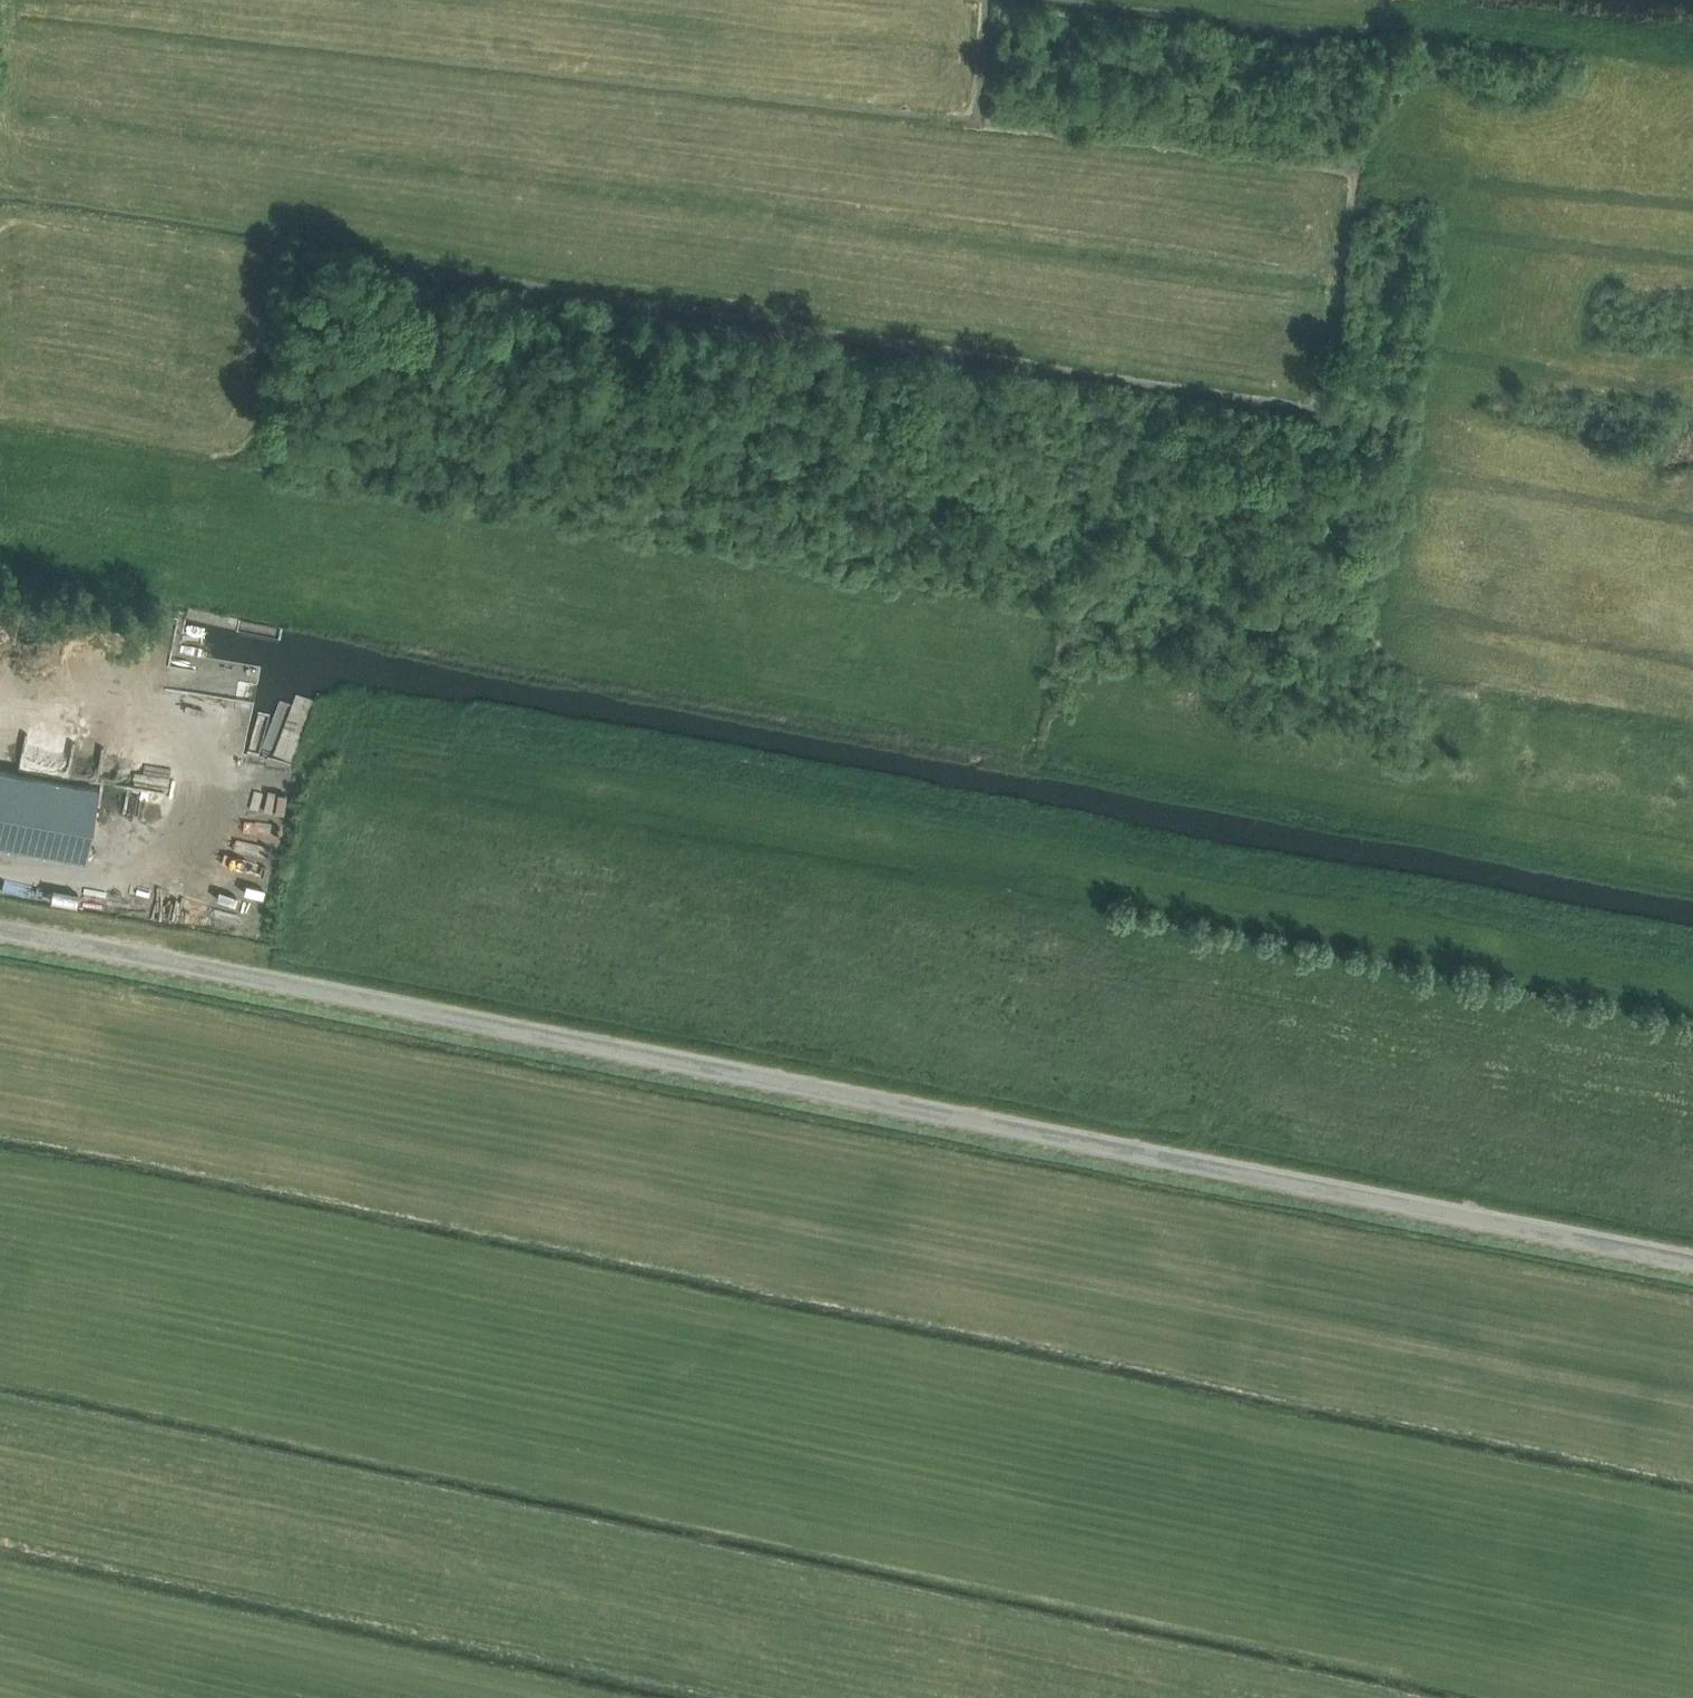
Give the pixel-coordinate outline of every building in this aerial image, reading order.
[(14,741),(56,750),(58,739),(16,730),(14,741)] [(0,770),(0,843),(83,858),(96,788),(0,770)]
